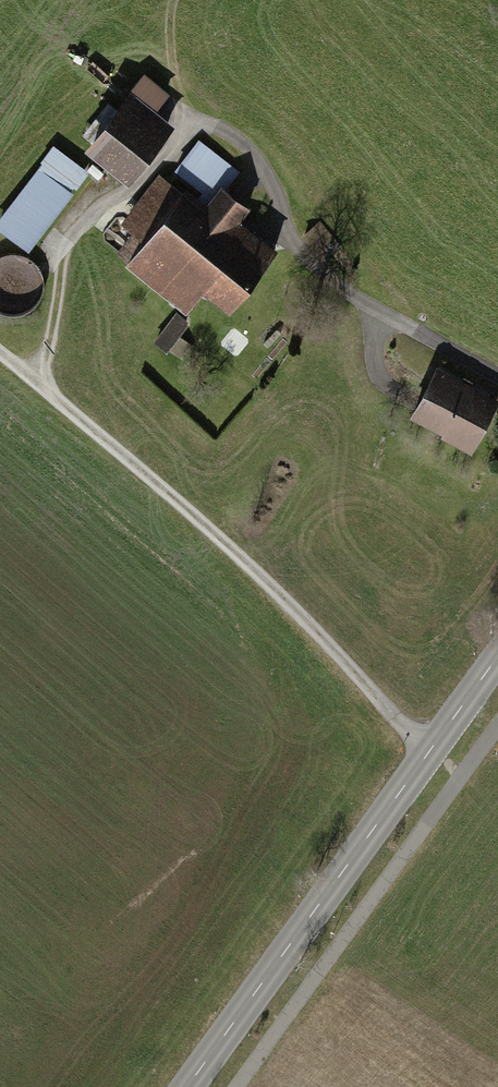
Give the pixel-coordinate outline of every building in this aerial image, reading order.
[(91,143),(86,148),(127,182),(173,126),(158,114),(174,94),(148,73),(118,110),(110,104),(84,137),(91,143)] [(202,196),(211,203),(225,185),(229,189),(241,173),(199,142),(178,171),(205,191),(202,196)] [(29,253),(89,174),(52,146),(40,161),(44,164),(0,221),(0,230),(29,253)] [(85,154),(80,159),(100,178),(105,173),(85,154)] [(202,290),(230,311),(278,247),(242,220),(252,206),(229,189),(225,185),(211,203),(202,196),(189,187),(184,194),(158,175),(123,222),(136,232),(118,256),(188,308),(202,290)] [(318,224),(304,236),(324,259),(338,246),(318,224)] [(47,267),(12,255),(0,289),(0,297),(32,308),(47,267)] [(190,325),(177,315),(155,342),(168,352),(190,325)] [(439,367),(413,414),(448,433),(445,437),(473,452),(497,406),(497,399),(439,367)]
